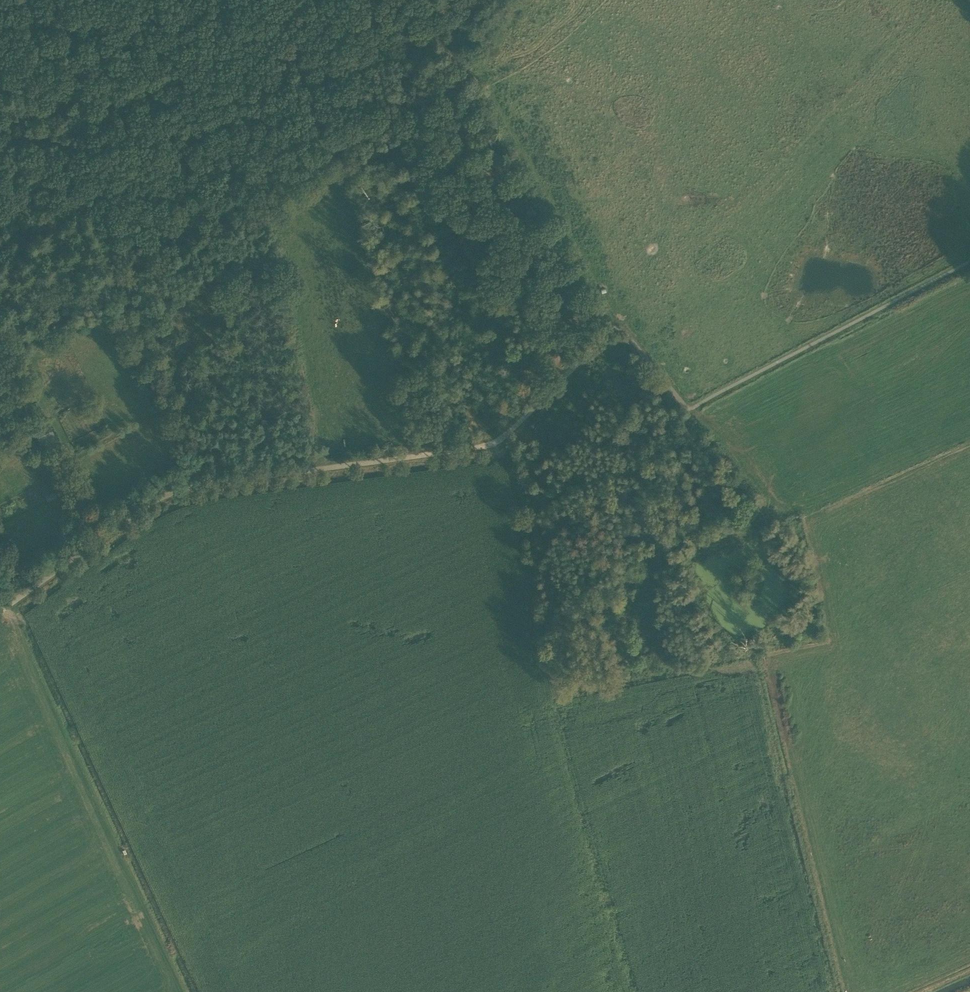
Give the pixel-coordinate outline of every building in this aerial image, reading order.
[(46,496),(49,501),(58,497),(56,492),(46,496)]
